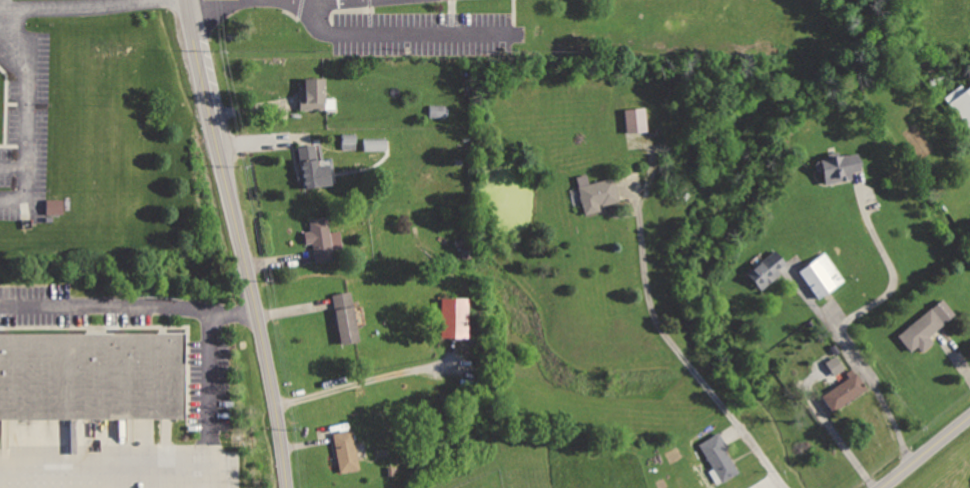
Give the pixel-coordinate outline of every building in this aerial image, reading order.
[(306,78),(305,86),(301,86),(300,110),(325,111),(327,78),(306,78)] [(969,134),(969,91),(948,105),(969,134)] [(429,116),(447,117),(448,106),(430,105),(429,116)] [(646,131),(645,107),(624,108),(625,132),(646,131)] [(385,139),(364,140),(364,151),(386,150),(385,139)] [(298,148),(302,168),(295,170),(298,181),(302,180),(304,192),(335,186),(330,163),(318,165),(314,145),(298,148)] [(819,159),(823,184),(851,179),(850,174),(858,173),(866,171),(862,151),(819,159)] [(576,186),(583,216),(601,212),(600,206),(620,202),(616,186),(615,178),(576,186)] [(44,214),(62,214),(62,199),(45,199),(44,214)] [(310,220),(312,229),(305,230),(308,246),(313,246),(316,265),(336,261),(328,217),(310,220)] [(779,246),(744,272),(761,294),(785,275),(781,272),(787,268),(792,264),(779,246)] [(823,252),(800,268),(820,297),(844,281),(823,252)] [(329,295),(339,344),(362,340),(353,290),(329,295)] [(441,298),(440,337),(457,337),(469,338),(470,298),(441,298)] [(944,298),(895,335),(910,354),(916,350),(920,355),(936,344),(930,336),(957,316),(944,298)] [(185,421),(183,331),(0,333),(0,422),(185,421)] [(843,369),(835,355),(825,361),(833,375),(843,369)] [(857,372),(821,396),(832,414),(869,390),(857,372)] [(335,429),(341,471),(364,468),(358,426),(335,429)] [(721,428),(697,444),(722,483),(741,471),(729,452),(734,449),(727,438),(721,428)]
